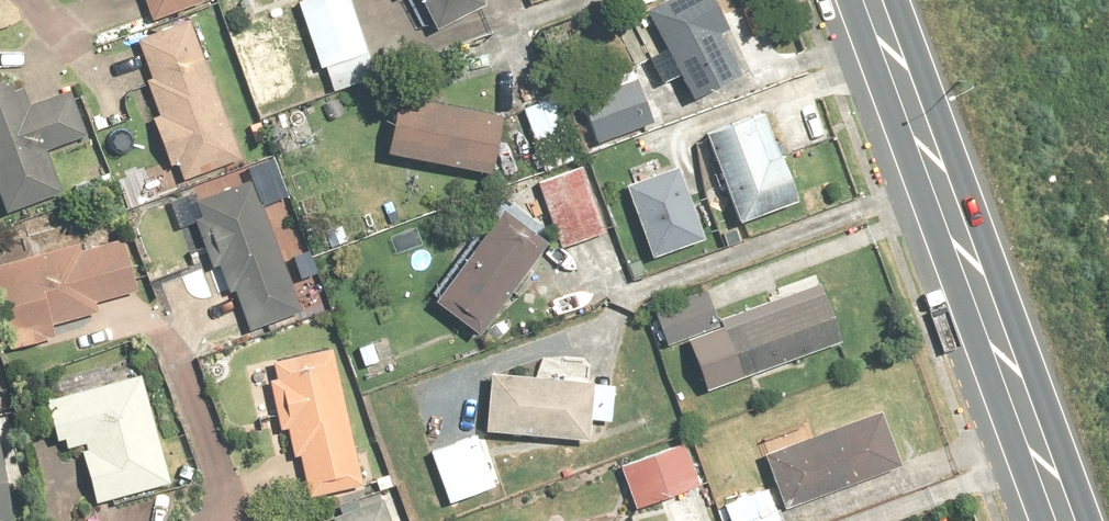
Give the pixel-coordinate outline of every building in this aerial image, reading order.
[(203,0),(141,0),(148,21),(204,1),(203,0)] [(319,70),(366,53),(347,0),(294,0),(319,70)] [(423,41),(488,3),(486,0),(398,0),(423,41)] [(591,143),(653,118),(642,93),(677,79),(687,104),(752,77),(720,0),(644,0),(638,3),(658,51),(567,87),(591,143)] [(235,159),(185,19),(130,38),(157,112),(145,116),(164,168),(175,164),(180,178),(235,159)] [(0,79),(0,201),(5,211),(61,187),(45,151),(87,133),(66,85),(26,102),(14,74),(0,79)] [(556,89),(515,106),(540,168),(581,152),(556,89)] [(389,92),(377,151),(488,172),(500,114),(389,92)] [(761,113),(698,136),(732,226),(795,203),(761,113)] [(624,183),(651,251),(707,230),(680,162),(624,183)] [(579,166),(532,184),(557,249),(603,232),(579,166)] [(250,180),(181,204),(215,298),(230,292),(243,331),(297,312),(250,180)] [(495,204),(424,299),(472,335),(544,241),(495,204)] [(0,259),(0,320),(9,349),(54,336),(51,325),(98,310),(94,300),(127,290),(111,238),(79,248),(75,236),(0,259)] [(817,283),(718,316),(738,375),(836,342),(817,283)] [(699,287),(643,306),(660,355),(716,336),(699,287)] [(324,350),(260,372),(305,501),(369,479),(324,350)] [(135,367),(40,400),(59,453),(72,448),(92,506),(174,477),(135,367)] [(614,378),(484,368),(479,432),(584,440),(586,418),(610,420),(614,378)] [(873,410),(760,457),(783,512),(896,465),(873,410)] [(473,432),(425,449),(444,503),(491,486),(473,432)] [(683,443),(617,469),(632,507),(698,482),(683,443)] [(717,503),(724,520),(776,520),(762,485),(717,503)] [(382,498),(326,517),(328,520),(390,520),(382,498)]
